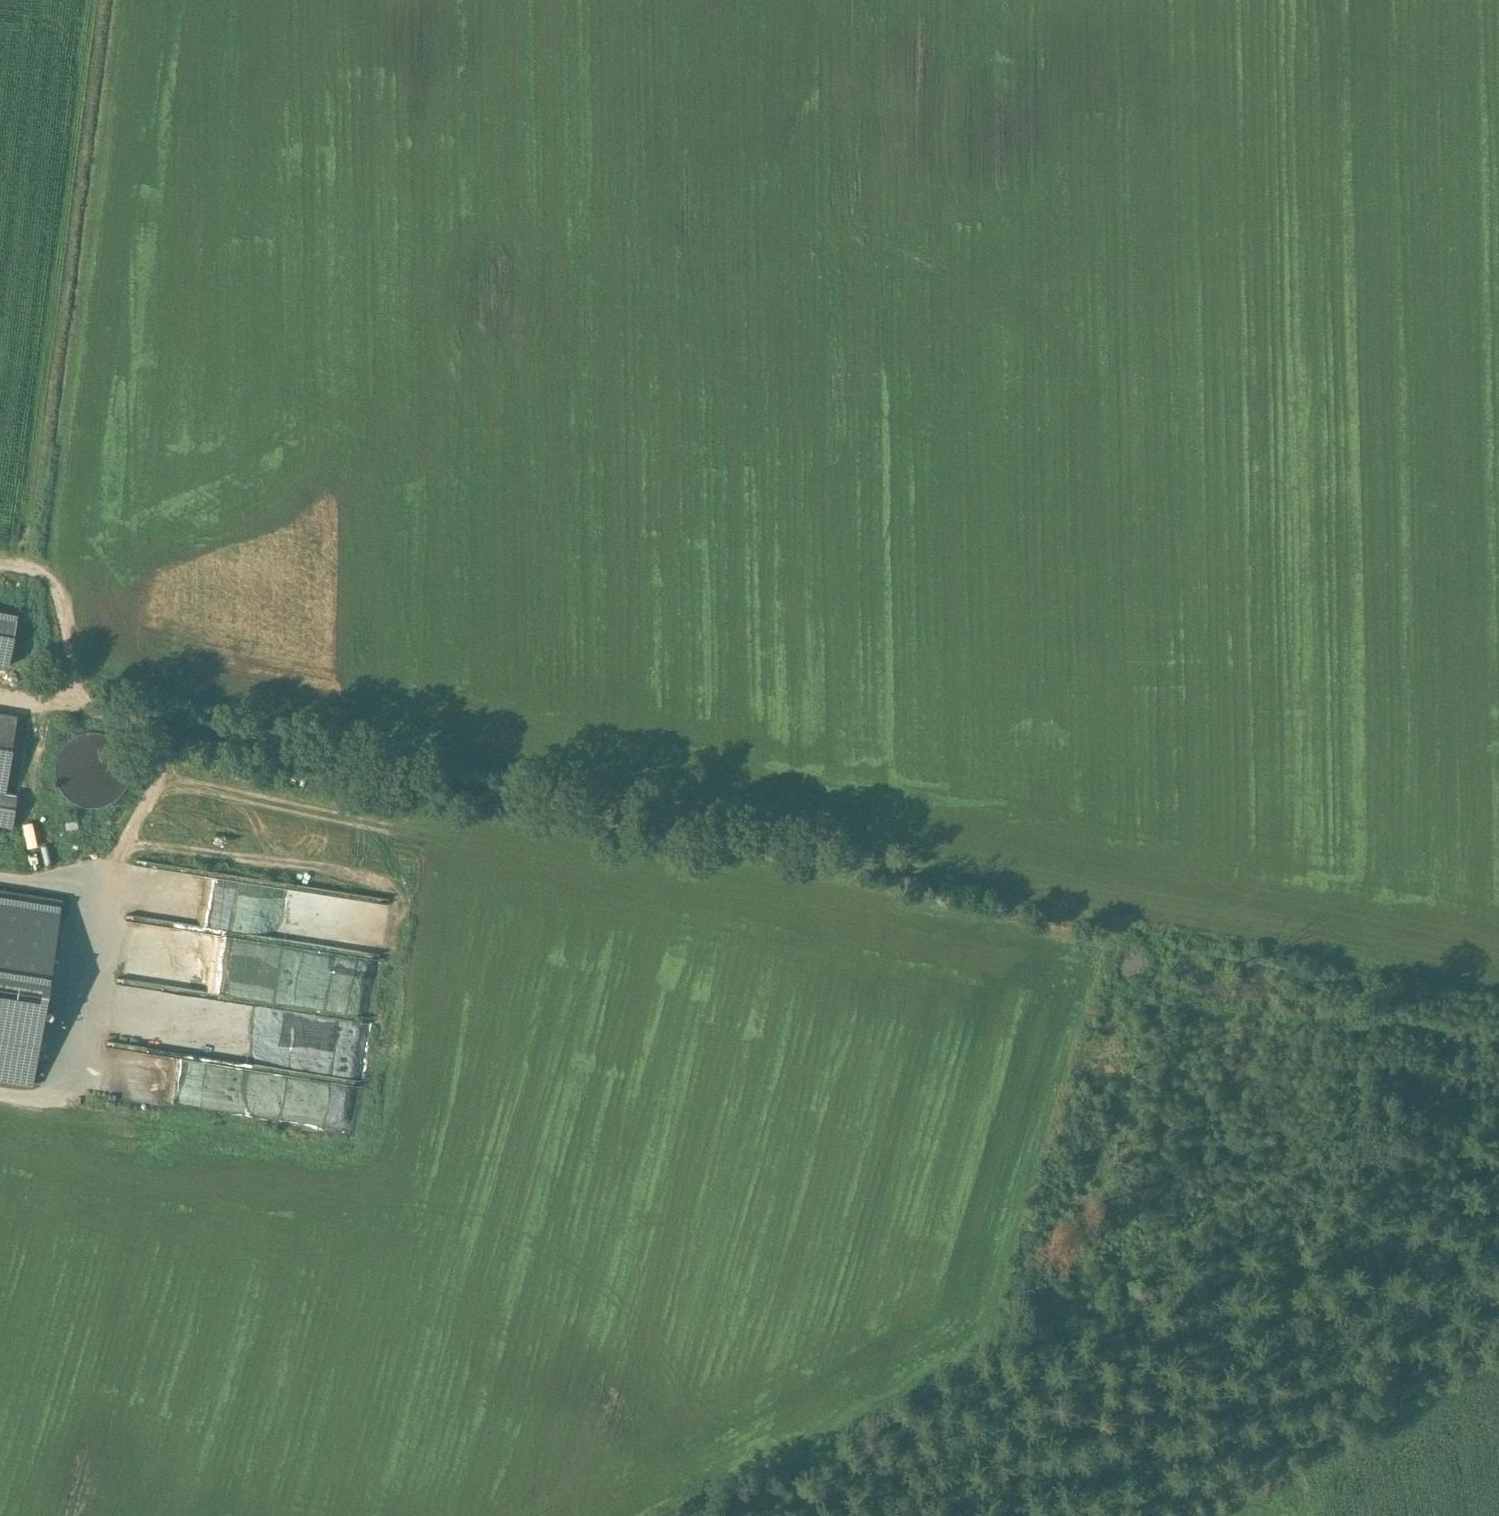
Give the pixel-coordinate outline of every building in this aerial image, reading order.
[(0,612),(0,663),(7,664),(16,615),(0,612)] [(0,715),(0,822),(12,824),(16,795),(4,794),(16,717),(0,715)] [(65,743),(63,746),(60,749),(59,751),(57,755),(56,758),(55,763),(55,768),(55,775),(56,779),(59,786),(61,790),(64,793),(69,799),(74,802),(79,804),(85,806),(93,807),(97,806),(102,805),(105,804),(111,802),(115,799),(119,796),(121,794),(123,790),(127,784),(129,779),(130,774),(130,770),(130,765),(129,760),(127,755),(126,752),(122,746),(119,742),(117,741),(115,739),(112,737),(106,734),(102,733),(97,732),(93,731),(88,732),(82,733),(77,735),(73,737),(68,740),(65,743)] [(0,894),(0,1076),(32,1081),(60,903),(0,894)]
